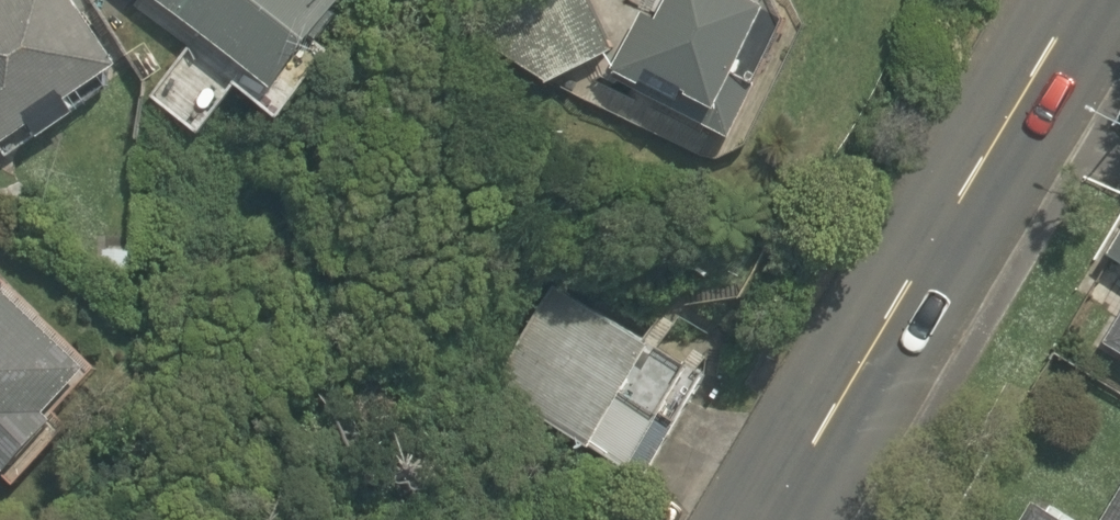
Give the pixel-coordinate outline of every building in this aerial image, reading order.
[(73,0),(0,0),(0,149),(120,74),(73,0)] [(271,82),(325,0),(145,0),(271,82)] [(608,50),(583,0),(546,0),(493,27),(526,92),(608,50)] [(799,26),(745,0),(653,0),(610,90),(738,152),(799,26)] [(195,131),(231,79),(189,50),(153,102),(195,131)] [(84,352),(0,274),(0,442),(84,352)] [(581,454),(587,442),(652,476),(706,376),(620,331),(617,337),(546,300),(490,406),(581,454)] [(1104,345),(1119,355),(1119,318),(1104,345)] [(1095,519),(1119,519),(1119,480),(1095,519)] [(1031,503),(1021,519),(1060,519),(1031,503)]
